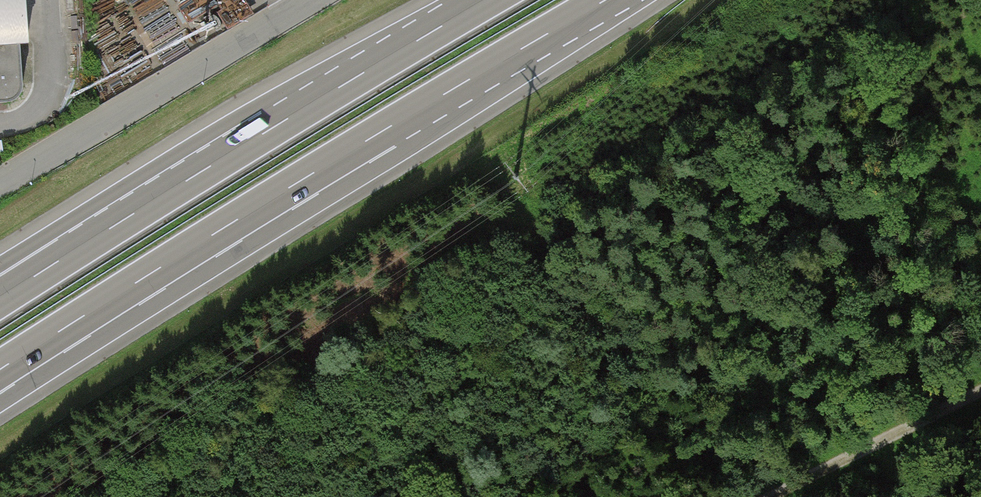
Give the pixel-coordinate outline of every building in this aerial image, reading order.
[(27,104),(21,0),(0,0),(0,106),(27,104)]
